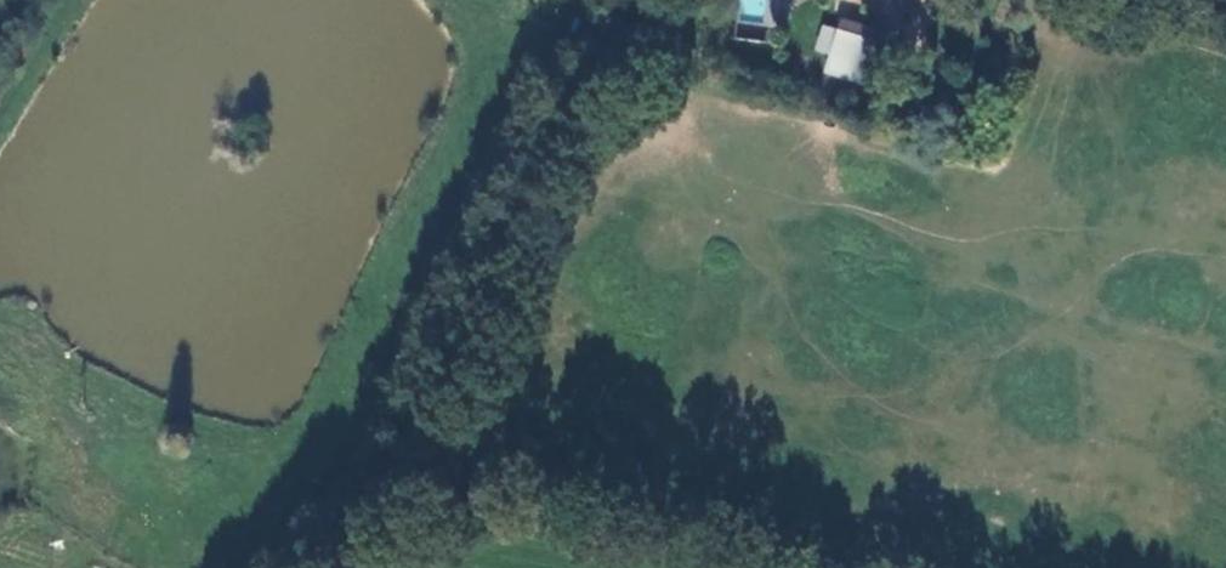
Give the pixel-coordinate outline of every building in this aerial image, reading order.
[(847,49),(844,60),(891,73),(894,62),(847,49)] [(825,78),(839,83),(844,60),(832,56),(825,78)] [(839,83),(883,97),(891,73),(844,60),(839,83)]
